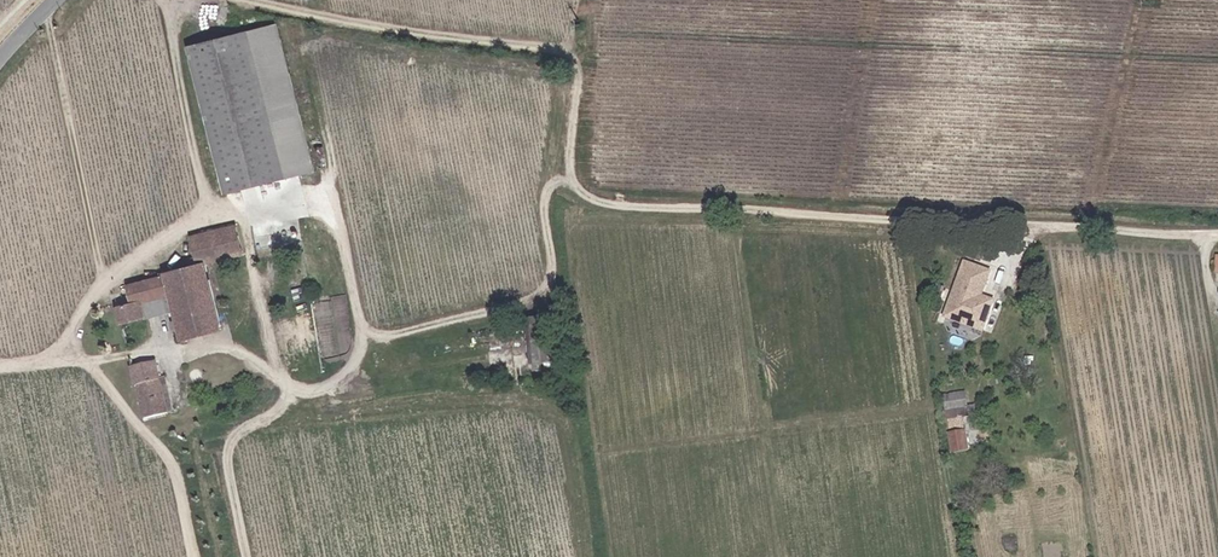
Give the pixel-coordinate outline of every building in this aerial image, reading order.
[(272,25),(264,27),(180,51),(224,198),(283,181),(314,172),(272,30),(272,25)] [(120,330),(143,324),(142,320),(139,307),(169,299),(173,312),(174,317),(176,325),(169,328),(172,334),(177,332),(181,343),(218,333),(202,270),(242,259),(234,232),(191,244),(199,271),(164,281),(164,282),(128,292),(132,308),(116,312),(120,330)] [(974,312),(982,289),(979,288),(982,278),(962,271),(943,324),(969,334),(977,313),(974,312)] [(979,288),(982,289),(986,291),(986,290),(989,281),(982,278),(979,288)] [(977,313),(986,291),(982,289),(974,312),(977,313)] [(142,320),(143,324),(174,317),(173,312),(169,299),(139,307),(142,320)] [(523,321),(529,368),(555,364),(550,318),(523,321)] [(142,425),(165,419),(156,384),(152,370),(131,375),(142,425)] [(156,384),(165,419),(170,417),(162,382),(156,384)] [(940,404),(943,415),(962,411),(960,401),(940,404)] [(949,440),(951,454),(963,451),(960,438),(949,440)]
